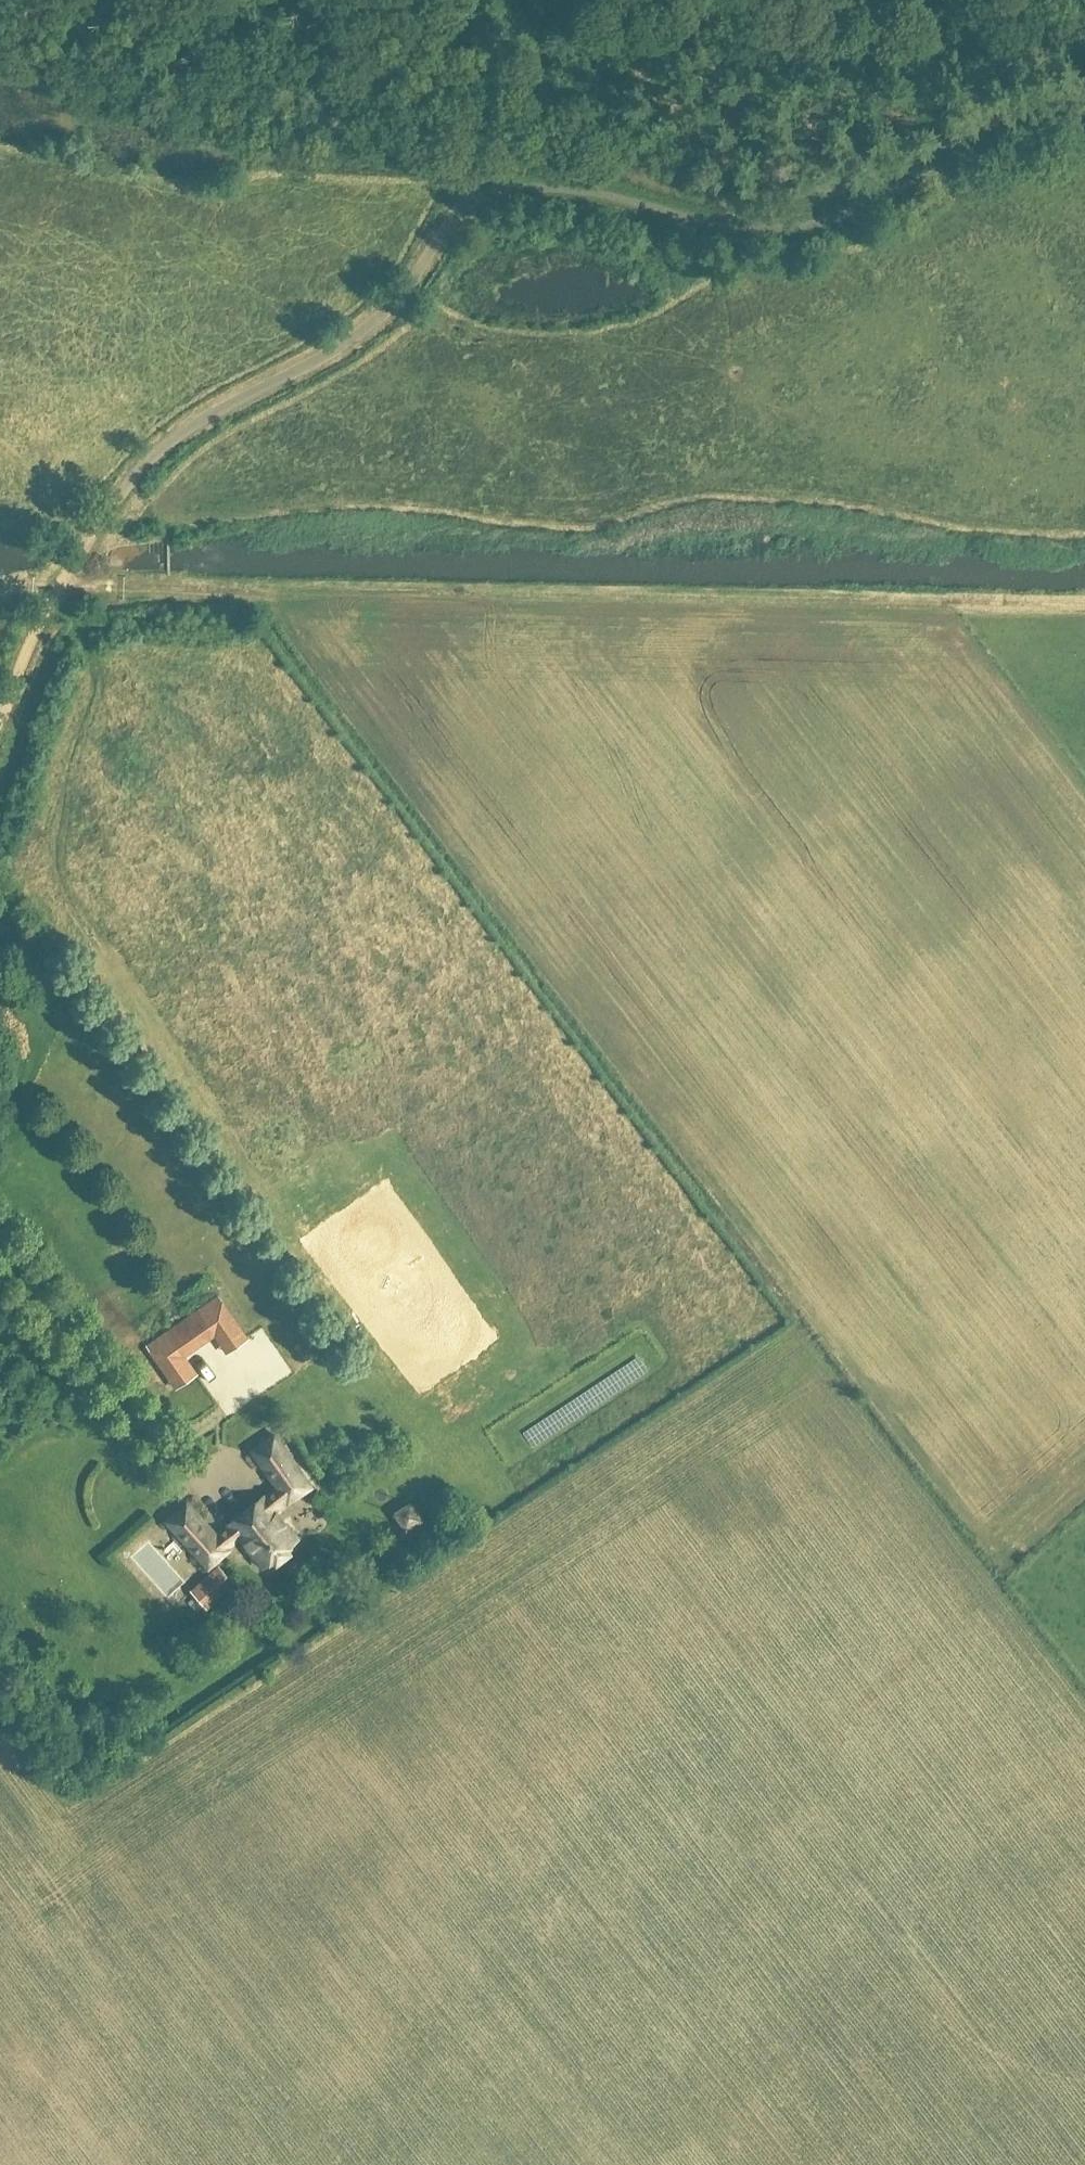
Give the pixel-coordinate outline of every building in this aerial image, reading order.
[(198,1309),(168,1331),(185,1356),(216,1334),(198,1309)] [(226,1547),(236,1539),(263,1575),(296,1550),(270,1514),(311,1484),(274,1433),(248,1452),(273,1487),(212,1532),(189,1501),(163,1520),(203,1573),(231,1553),(226,1547)] [(135,1560),(165,1597),(180,1585),(149,1548),(135,1560)] [(219,1564),(191,1590),(209,1609),(237,1583),(219,1564)]
